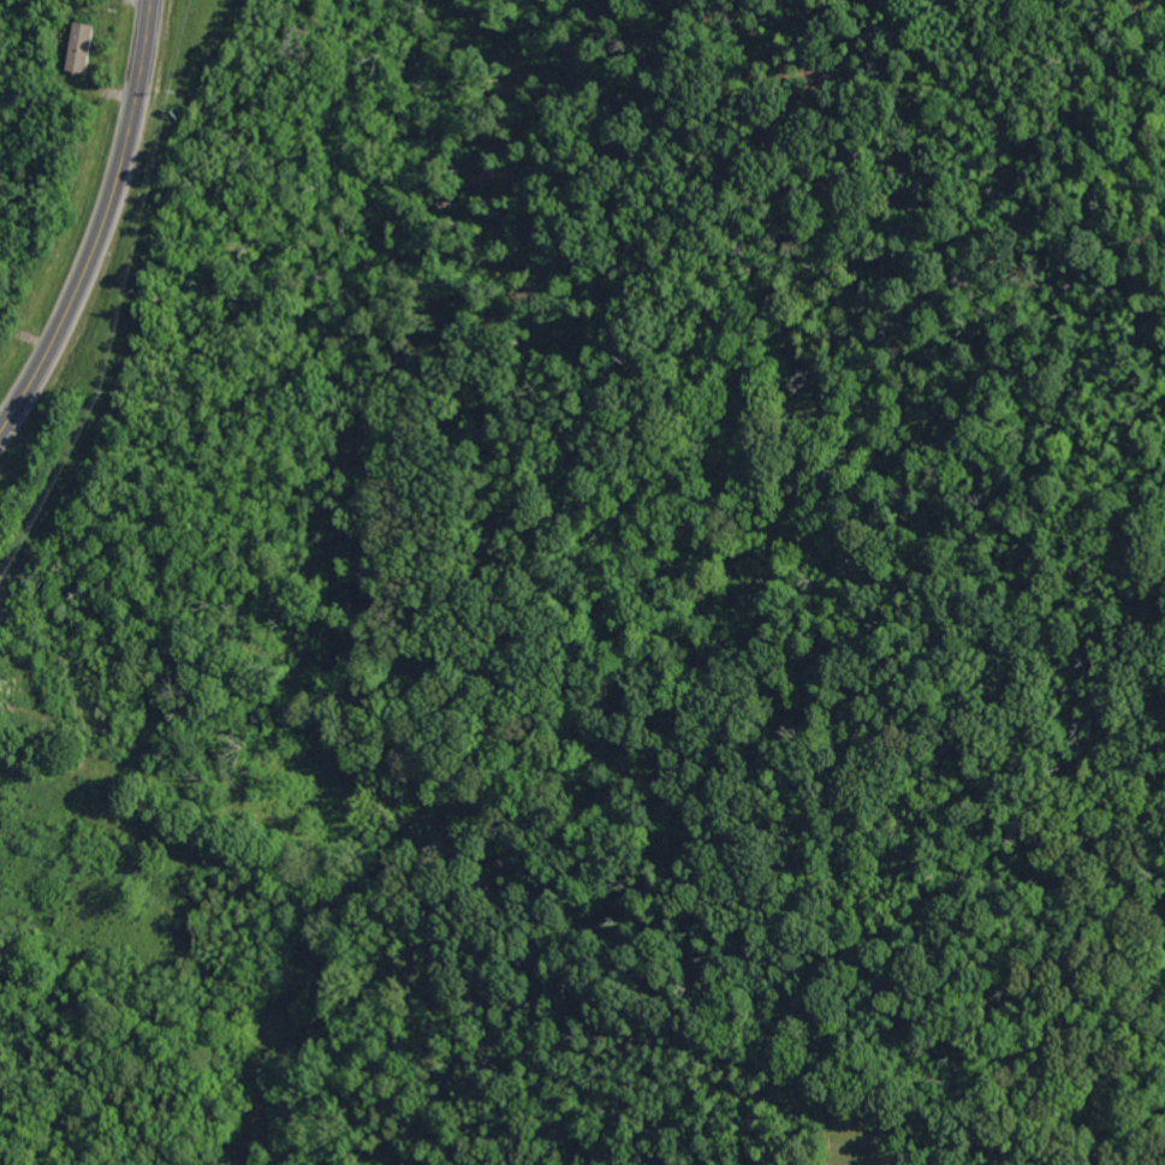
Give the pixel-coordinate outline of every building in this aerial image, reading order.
[(63,70),(84,73),(89,24),(68,22),(63,70)]
